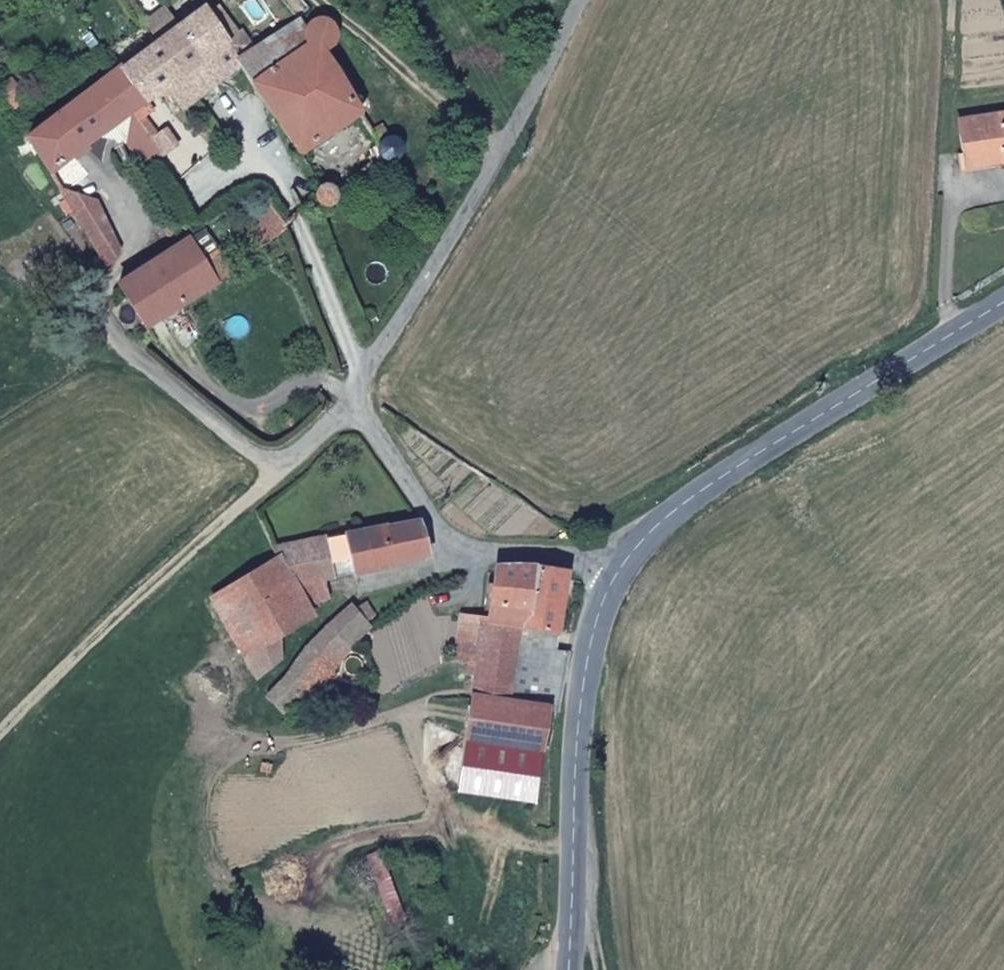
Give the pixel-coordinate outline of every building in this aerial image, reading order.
[(245,0),(213,0),(207,4),(233,43),(260,23),(245,0)] [(191,116),(250,71),(245,61),(233,43),(207,4),(121,64),(153,104),(171,91),(191,116)] [(338,36),(335,33),(329,25),(308,26),(306,24),(245,61),(250,71),(303,162),(369,118),(325,51),(338,36)] [(77,157),(122,126),(138,116),(153,104),(121,64),(27,131),(54,172),(77,157)] [(953,126),(962,170),(1003,162),(1003,115),(953,126)] [(158,143),(138,116),(122,126),(142,157),(158,143)] [(404,155),(405,148),(405,145),(403,141),(398,137),(393,136),(388,136),(385,137),(382,140),(380,142),(378,149),(378,152),(379,156),(381,158),(384,161),(387,162),(391,163),(394,163),(397,162),(400,160),(403,157),(404,155)] [(128,235),(77,157),(54,172),(104,251),(128,235)] [(340,195),(339,190),(336,186),(332,184),(328,183),(323,183),(319,185),(316,189),(314,193),(314,198),(315,202),(318,206),(322,208),(326,209),(331,209),(335,207),(338,203),(340,199),(340,195)] [(253,244),(283,226),(272,210),(243,227),(253,244)] [(146,330),(220,282),(190,236),(116,283),(146,330)] [(294,583),(320,578),(422,555),(410,520),(269,544),(277,557),(294,583)] [(313,612),(304,598),(294,583),(277,557),(214,598),(255,676),(278,663),(266,640),(313,612)] [(484,622),(517,626),(557,629),(565,577),(558,570),(493,564),(484,622)] [(323,592),(320,578),(294,583),(304,598),(323,592)] [(361,622),(374,608),(366,600),(347,608),(361,622)] [(327,670),(366,627),(361,622),(347,608),(280,680),(298,696),(323,668),(327,670)] [(476,671),(484,622),(460,620),(452,668),(476,671)] [(508,701),(517,626),(484,622),(476,671),(472,696),(508,701)] [(567,709),(573,653),(554,651),(541,672),(536,705),(548,706),(567,709)] [(307,703),(331,675),(327,670),(323,668),(298,696),(307,703)] [(281,715),(298,696),(280,680),(263,699),(281,715)] [(542,753),(548,706),(536,705),(508,701),(472,696),(466,744),(542,753)] [(538,792),(542,753),(466,744),(460,782),(538,792)]
